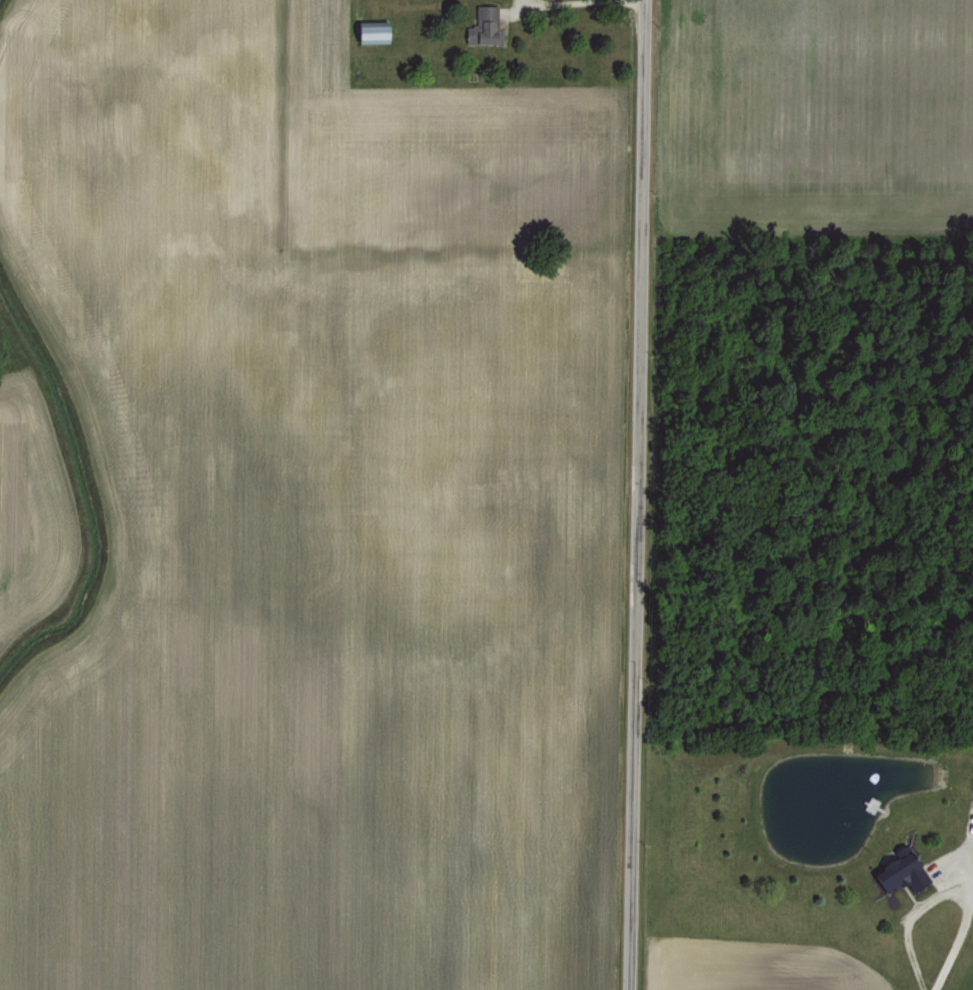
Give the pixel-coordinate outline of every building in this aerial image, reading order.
[(464,24),(464,42),(471,42),(493,42),(493,4),(475,4),(475,25),(464,24)] [(388,20),(353,19),(352,41),(387,42),(388,20)] [(872,876),(883,894),(920,870),(909,853),(872,876)]
